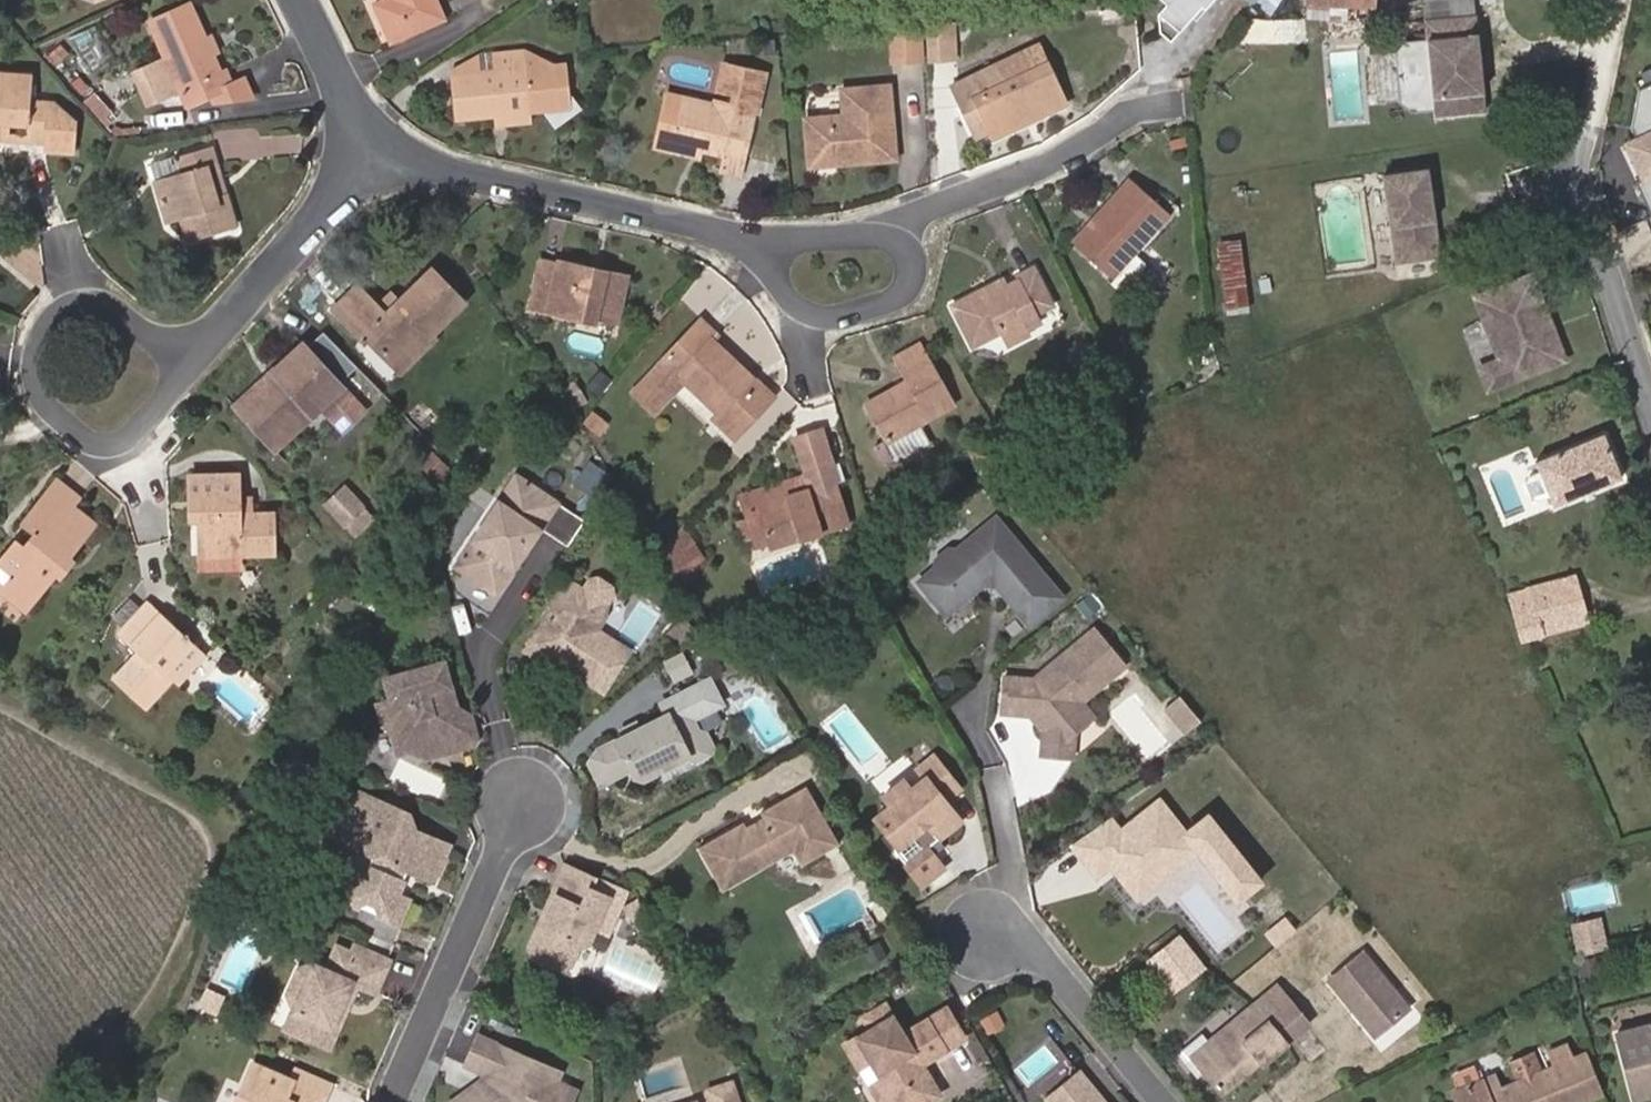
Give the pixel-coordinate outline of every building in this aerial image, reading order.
[(444,20),(436,0),(384,0),(373,6),(391,43),(444,20)] [(1169,4),(1161,14),(1162,33),(1173,42),(1195,18),(1204,7),(1207,10),(1216,0),(1164,0),(1169,4)] [(1370,9),(1373,9),(1374,0),(1304,0),(1303,6),(1306,6),(1370,9)] [(235,84),(228,67),(220,71),(213,56),(205,36),(190,3),(150,21),(166,55),(182,91),(188,105),(232,101),(252,97),(244,80),(235,84)] [(1305,19),(1369,18),(1370,9),(1306,6),(1305,19)] [(1198,21),(1207,10),(1204,7),(1195,18),(1198,21)] [(1483,113),(1474,17),(1451,19),(1453,38),(1426,41),(1404,43),(1395,54),(1400,104),(1411,113),(1433,111),(1432,98),(1448,97),(1450,116),(1483,113)] [(1369,23),(1277,19),(1277,40),(1369,43),(1369,23)] [(1453,38),(1451,19),(1425,22),(1426,41),(1453,38)] [(948,55),(947,23),(923,25),(925,59),(948,55)] [(918,25),(889,27),(891,68),(920,66),(918,25)] [(205,36),(213,56),(221,52),(212,33),(205,36)] [(1005,84),(1047,63),(1037,43),(994,64),(1005,84)] [(554,66),(523,51),(493,54),(495,72),(454,76),(459,122),(493,119),(531,115),(530,112),(542,111),(554,129),(582,109),(566,87),(564,65),(554,66)] [(495,72),(493,54),(454,69),(454,76),(495,72)] [(166,55),(129,72),(145,108),(182,91),(166,55)] [(994,141),(1067,103),(1047,63),(1005,84),(994,64),(950,87),(978,143),(991,136),(994,141)] [(672,143),(701,153),(724,159),(720,172),(737,176),(752,115),(764,75),(727,65),(720,88),(734,92),(730,104),(717,101),(716,106),(683,98),(672,143)] [(0,74),(0,139),(2,123),(26,126),(24,141),(44,142),(43,150),(72,152),(74,124),(50,102),(47,102),(29,101),(30,76),(0,74)] [(1650,212),(1650,78),(1627,88),(1642,127),(1617,136),(1630,169),(1606,179),(1624,223),(1650,212)] [(851,158),(852,165),(895,161),(889,88),(871,90),(842,92),(844,117),(805,121),(810,162),(851,158)] [(699,161),(701,153),(672,143),(683,98),(668,94),(655,150),(699,161)] [(1450,116),(1448,97),(1432,98),(1433,111),(1434,118),(1450,116)] [(531,125),(531,115),(493,119),(494,129),(531,125)] [(2,123),(0,139),(24,141),(26,126),(2,123)] [(182,175),(157,183),(168,222),(182,218),(189,238),(235,224),(227,196),(219,198),(209,170),(219,168),(213,149),(177,159),(182,175)] [(811,169),(852,165),(851,158),(810,162),(811,169)] [(152,167),(157,183),(182,175),(177,159),(152,167)] [(1405,260),(1450,252),(1434,166),(1389,174),(1405,260)] [(219,198),(227,196),(219,168),(209,170),(219,198)] [(1134,255),(1170,215),(1130,179),(1087,227),(1094,233),(1080,249),(1122,287),(1144,263),(1134,255)] [(1073,242),(1080,249),(1094,233),(1087,227),(1073,242)] [(1248,309),(1239,240),(1217,243),(1226,312),(1248,309)] [(560,262),(542,259),(540,264),(558,268),(560,262)] [(558,268),(540,264),(530,309),(600,324),(601,319),(619,323),(629,278),(606,273),(604,278),(581,273),(582,268),(560,262),(558,268)] [(1005,342),(1028,331),(1042,324),(1037,313),(1054,305),(1034,264),(1016,274),(1018,277),(1006,283),(1004,278),(949,304),(971,348),(1001,333),(1005,342)] [(606,273),(582,268),(581,273),(604,278),(606,273)] [(386,314),(380,307),(359,286),(333,309),(365,342),(368,339),(394,366),(425,336),(428,339),(465,303),(433,269),(397,303),(386,314)] [(1532,278),(1522,282),(1555,364),(1564,361),(1532,278)] [(1555,364),(1522,282),(1503,289),(1476,300),(1500,361),(1479,369),(1487,391),(1531,373),(1555,364)] [(391,297),(380,307),(386,314),(397,303),(391,297)] [(735,441),(771,402),(748,380),(753,375),(715,339),(718,335),(701,319),(658,366),(661,369),(634,398),(654,417),(677,392),(675,382),(679,379),(714,413),(711,417),(735,441)] [(1032,338),(1028,331),(1005,342),(1009,349),(1032,338)] [(366,411),(338,380),(355,364),(327,335),(311,350),(304,344),(286,360),(290,364),(239,411),(272,446),(324,399),(349,426),(366,411)] [(425,336),(394,366),(400,373),(431,343),(428,339),(425,336)] [(887,443),(957,404),(921,342),(894,358),(908,380),(865,404),(887,443)] [(748,380),(771,402),(776,396),(753,375),(748,380)] [(849,522),(837,481),(844,479),(839,463),(832,465),(822,429),(795,437),(806,474),(741,493),(746,512),(759,508),(766,531),(769,543),(811,531),(812,533),(849,522)] [(1622,480),(1603,434),(1535,464),(1539,474),(1529,479),(1527,486),(1533,500),(1540,503),(1550,498),(1555,509),(1622,480)] [(276,554),(275,513),(241,514),(241,474),(189,475),(189,500),(198,500),(199,500),(200,520),(200,544),(201,554),(201,569),(203,569),(238,569),(238,554),(276,554)] [(523,485),(510,477),(493,505),(506,513),(523,485)] [(0,562),(0,567),(13,578),(3,591),(5,593),(28,612),(56,576),(50,570),(64,552),(71,558),(97,525),(75,508),(80,501),(56,482),(23,521),(36,531),(22,548),(16,543),(0,562)] [(553,503),(523,485),(506,513),(493,505),(452,572),(496,598),(553,503)] [(373,519),(364,509),(365,508),(345,487),(327,505),(346,525),(347,525),(356,534),(373,519)] [(198,500),(189,500),(190,520),(200,520),(199,500),(198,500)] [(766,531),(759,508),(746,512),(753,534),(766,531)] [(942,615),(989,576),(1028,623),(1060,597),(994,518),(916,583),(942,615)] [(677,576),(704,560),(686,528),(680,531),(682,533),(673,538),(675,540),(668,544),(669,547),(662,551),(677,576)] [(770,546),(812,533),(811,531),(769,543),(770,546)] [(50,570),(56,576),(62,581),(77,563),(77,562),(71,558),(64,552),(50,570)] [(0,567),(0,589),(3,591),(13,578),(0,567)] [(1511,596),(1524,642),(1592,624),(1584,597),(1579,578),(1578,573),(1552,580),(1510,592),(1511,596)] [(585,595),(571,585),(527,653),(544,665),(551,654),(562,661),(564,668),(602,693),(627,654),(596,633),(606,618),(606,609),(614,597),(612,589),(600,581),(592,583),(585,595)] [(1088,592),(1074,604),(1086,618),(1100,606),(1088,592)] [(166,678),(194,646),(148,603),(119,634),(138,651),(114,677),(149,708),(172,683),(166,678)] [(1123,666),(1093,630),(1033,679),(1005,677),(1001,712),(1028,714),(1043,731),(1040,753),(1070,756),(1073,730),(1091,715),(1081,702),(1123,666)] [(201,652),(194,646),(166,678),(172,683),(201,652)] [(677,655),(663,662),(672,681),(687,674),(677,655)] [(456,714),(441,662),(382,678),(389,701),(376,706),(382,725),(390,729),(397,755),(420,749),(425,759),(469,747),(475,737),(469,717),(461,712),(456,714)] [(665,712),(597,746),(591,760),(600,777),(629,762),(633,771),(646,773),(685,754),(699,755),(712,749),(713,742),(707,730),(699,728),(692,714),(721,700),(710,676),(660,699),(665,712)] [(1200,719),(1178,693),(1164,705),(1186,731),(1200,719)] [(936,837),(958,820),(942,800),(957,788),(932,755),(916,768),(923,777),(909,788),(902,778),(882,794),(889,804),(873,816),(895,844),(891,847),(919,883),(940,867),(939,866),(930,854),(924,846),(936,837)] [(805,784),(761,809),(765,815),(746,826),(742,820),(698,846),(723,889),(769,862),(794,848),(802,862),(839,841),(805,784)] [(393,843),(404,820),(354,798),(332,847),(365,861),(357,882),(343,876),(336,893),(340,908),(392,931),(402,905),(392,901),(399,886),(394,883),(398,873),(404,875),(429,886),(444,851),(424,841),(412,845),(409,851),(393,843)] [(1111,816),(1071,845),(1096,878),(1110,868),(1134,901),(1201,851),(1184,829),(1161,798),(1120,828),(1111,816)] [(765,815),(761,809),(742,820),(746,826),(765,815)] [(1209,811),(1184,829),(1201,851),(1237,900),(1262,882),(1209,811)] [(412,845),(404,820),(393,843),(409,851),(412,845)] [(930,854),(942,845),(936,837),(924,846),(930,854)] [(543,927),(538,925),(528,948),(528,949),(528,950),(527,950),(527,951),(527,952),(527,953),(527,954),(527,955),(528,955),(528,956),(528,957),(528,958),(529,958),(529,959),(529,960),(530,960),(530,961),(531,961),(531,962),(532,963),(533,963),(533,964),(534,964),(559,974),(567,972),(576,951),(590,946),(610,900),(594,893),(598,881),(565,867),(545,910),(550,912),(543,927)] [(394,883),(399,886),(404,875),(398,873),(394,883)] [(545,910),(538,925),(543,927),(550,912),(545,910)] [(879,925),(873,914),(864,919),(870,930),(879,925)] [(1606,948),(1600,918),(1572,924),(1577,954),(1606,948)] [(1278,934),(1264,924),(1244,941),(1258,954),(1278,934)] [(1208,966),(1182,934),(1147,962),(1173,994),(1208,966)] [(1364,952),(1332,980),(1378,1034),(1410,1007),(1364,952)] [(324,1055),(337,1023),(331,1020),(337,1007),(343,1010),(351,991),(370,1000),(384,968),(350,953),(347,961),(337,984),(321,978),(309,972),(292,977),(281,1003),(287,1018),(279,1036),(324,1055)] [(337,984),(347,961),(332,953),(321,978),(337,984)] [(1599,957),(1580,961),(1583,976),(1602,972),(1599,957)] [(1279,984),(1253,1006),(1284,1045),(1311,1023),(1279,984)] [(222,997),(207,990),(201,1003),(216,1010),(222,997)] [(883,1077),(870,1085),(881,1101),(929,1101),(941,1094),(921,1062),(963,1037),(944,1008),(903,1033),(886,1004),(865,1017),(872,1029),(846,1045),(863,1073),(875,1065),(883,1077)] [(1204,1036),(1183,1054),(1199,1073),(1205,1068),(1226,1093),(1284,1045),(1253,1006),(1209,1043),(1204,1036)] [(331,1020),(337,1023),(343,1010),(337,1007),(331,1020)] [(1620,1033),(1637,1098),(1650,1095),(1650,1025),(1620,1033)] [(571,1095),(555,1088),(559,1078),(476,1043),(464,1072),(484,1081),(496,1085),(491,1096),(480,1091),(475,1101),(571,1101),(571,1095)] [(1523,1101),(1586,1101),(1604,1095),(1587,1053),(1576,1057),(1569,1043),(1548,1053),(1553,1065),(1515,1082),(1517,1088),(1523,1101)] [(324,1092),(289,1077),(285,1089),(247,1071),(234,1101),(320,1101),(324,1092)] [(1046,1099),(1048,1101),(1104,1101),(1079,1072),(1046,1099)] [(1517,1088),(1505,1093),(1497,1074),(1454,1093),(1457,1101),(1523,1101),(1517,1088)] [(491,1096),(496,1085),(484,1081),(480,1091),(491,1096)] [(730,1085),(708,1093),(710,1100),(711,1101),(736,1101),(730,1085)]
